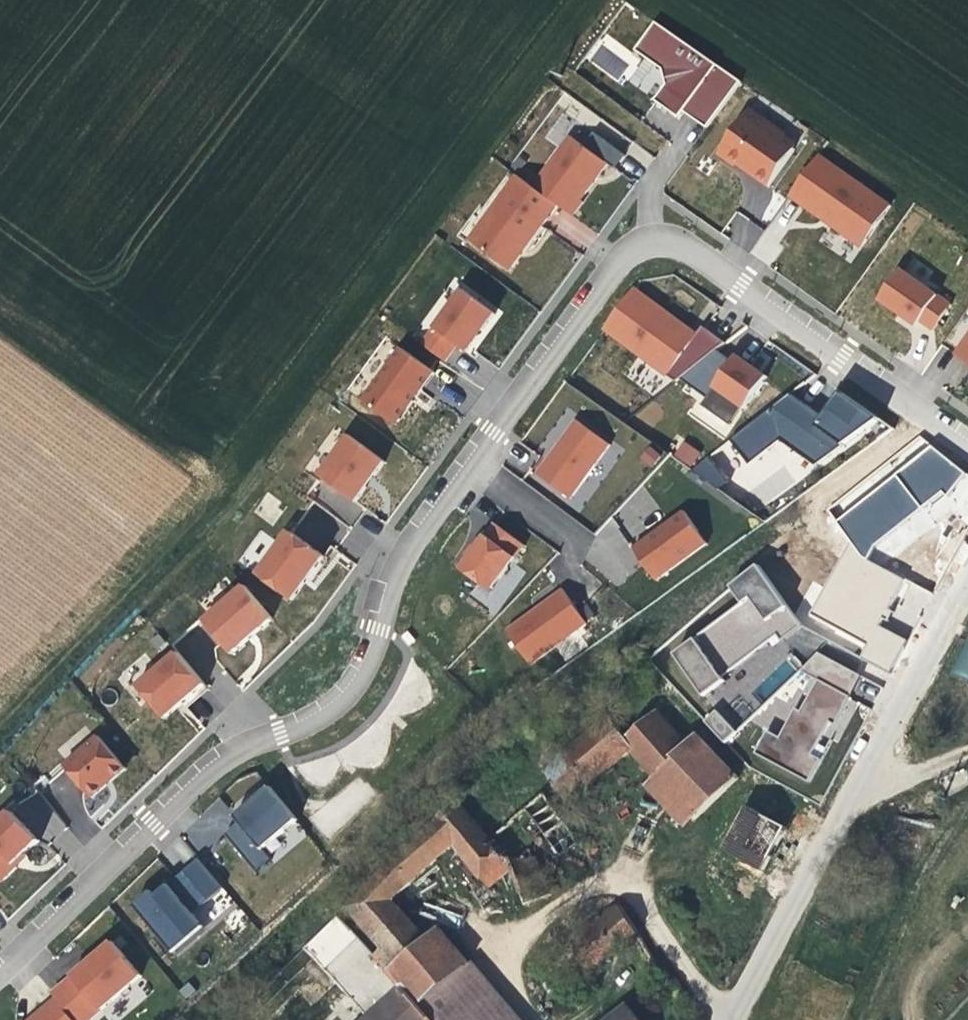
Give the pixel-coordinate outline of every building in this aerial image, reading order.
[(716,128),(751,81),(665,21),(646,51),(674,70),(676,84),(664,100),(689,118),(693,112),(716,128)] [(587,63),(620,82),(637,54),(604,34),(587,63)] [(778,186),(804,149),(792,141),(794,137),(757,111),(728,151),(778,186)] [(590,199),(602,182),(600,180),(603,176),(606,177),(617,163),(624,168),(644,142),(613,119),(603,133),(589,123),(542,187),(567,205),(581,216),(592,201),(590,199)] [(900,206),(827,155),(798,196),(831,219),(832,217),(841,223),(840,225),(871,247),(900,206)] [(518,270),(567,205),(542,187),(526,175),(478,240),(518,270)] [(722,234),(750,250),(763,228),(735,211),(722,234)] [(841,223),(832,217),(831,219),(840,225),(841,223)] [(960,305),(909,270),(888,300),(926,326),(929,321),(942,330),(960,305)] [(685,381),(734,343),(711,326),(705,335),(642,288),(612,328),(685,381)] [(475,351),(505,313),(472,289),(432,344),(453,360),(466,345),(475,351)] [(401,427),(443,371),(411,347),(369,404),(401,427)] [(753,409),(776,377),(745,355),(722,388),(753,409)] [(826,467),(889,421),(850,392),(833,417),(800,393),(739,440),(759,465),(789,441),(826,467)] [(580,498),(619,445),(585,420),(546,473),(580,498)] [(383,475),(393,461),(357,435),(328,476),(364,502),(375,487),(373,485),(381,474),(383,475)] [(931,592),(864,558),(877,549),(893,557),(910,545),(922,522),(931,527),(947,515),(967,526),(967,467),(915,441),(824,507),(848,539),(809,615),(834,628),(832,625),(866,642),(859,656),(890,672),(931,592)] [(700,466),(709,453),(694,442),(684,455),(700,466)] [(649,445),(638,457),(649,468),(661,456),(649,445)] [(738,481),(718,456),(700,470),(727,490),(738,481)] [(375,487),(383,475),(381,474),(373,485),(375,487)] [(253,511),(273,525),(286,505),(267,492),(253,511)] [(665,580),(717,544),(694,511),(642,548),(665,580)] [(499,591),(533,545),(503,523),(486,547),(483,545),(475,556),(478,558),(469,569),(499,591)] [(300,599),(332,555),(298,530),(266,574),(300,599)] [(758,561),(725,581),(740,605),(670,648),(696,689),(798,625),(758,561)] [(281,618),(253,585),(211,620),(240,653),(281,618)] [(540,664),(596,624),(571,589),(514,630),(540,664)] [(424,639),(416,631),(410,636),(418,644),(424,639)] [(950,670),(967,679),(967,635),(950,670)] [(764,729),(753,751),(811,780),(826,750),(842,734),(858,703),(848,693),(858,673),(816,651),(805,662),(790,654),(754,690),(764,701),(782,683),(773,701),(755,719),(764,729)] [(212,684),(184,652),(144,685),(172,718),(190,702),(212,684)] [(194,707),(216,689),(212,684),(190,702),(194,707)] [(722,742),(745,720),(724,698),(701,719),(722,742)] [(610,713),(548,771),(571,806),(637,745),(696,815),(725,790),(730,785),(692,740),(688,744),(658,710),(629,736),(610,713)] [(99,797),(133,768),(105,735),(71,765),(99,797)] [(730,785),(736,779),(697,736),(692,740),(730,785)] [(272,849),(307,820),(278,786),(243,816),(248,822),(234,834),(265,871),(280,859),(272,849)] [(546,794),(487,847),(521,899),(552,881),(535,852),(567,826),(546,794)] [(783,844),(733,797),(690,843),(742,891),(783,844)] [(410,846),(339,918),(359,939),(394,903),(451,845),(484,886),(495,879),(511,905),(521,899),(487,847),(459,802),(410,846)] [(45,840),(16,809),(0,825),(0,870),(10,881),(25,867),(21,863),(32,853),(45,840)] [(25,867),(35,857),(32,853),(21,863),(25,867)] [(198,917),(232,887),(207,858),(164,895),(159,890),(142,905),(160,926),(165,922),(188,948),(209,930),(198,917)] [(359,939),(408,990),(444,958),(429,941),(394,903),(359,939)] [(621,905),(579,938),(596,965),(644,931),(628,907),(621,905)] [(444,958),(459,975),(471,964),(441,929),(429,941),(444,958)] [(150,975),(120,941),(60,993),(64,998),(83,1019),(97,1019),(150,975)] [(409,992),(423,1005),(459,975),(444,958),(408,990),(409,992)] [(434,1019),(525,1019),(476,961),(471,964),(459,975),(423,1005),(434,1019)] [(423,1005),(409,992),(408,990),(376,1019),(434,1019),(423,1005)] [(64,998),(39,1019),(40,1019),(83,1019),(64,998)] [(634,1009),(620,1019),(642,1019),(634,1009)]
